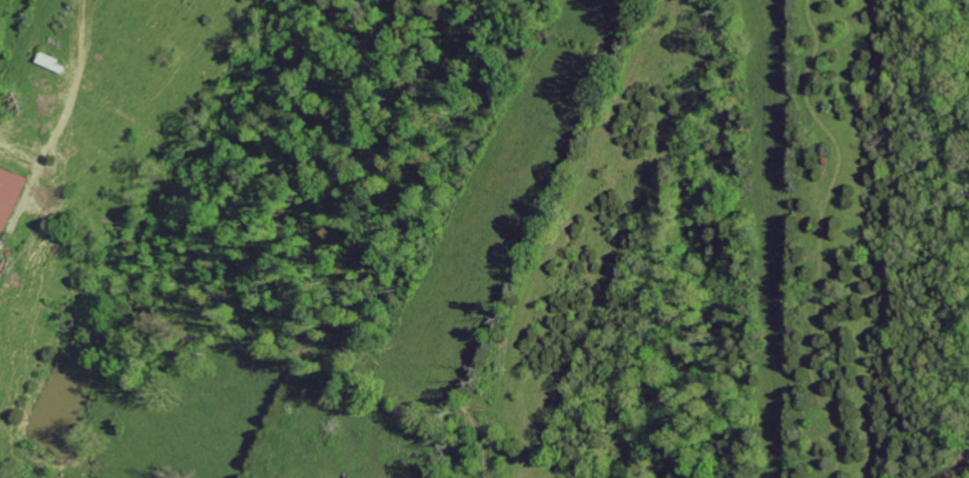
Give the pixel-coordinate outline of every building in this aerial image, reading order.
[(5,238),(28,177),(0,166),(0,236),(5,238)]
